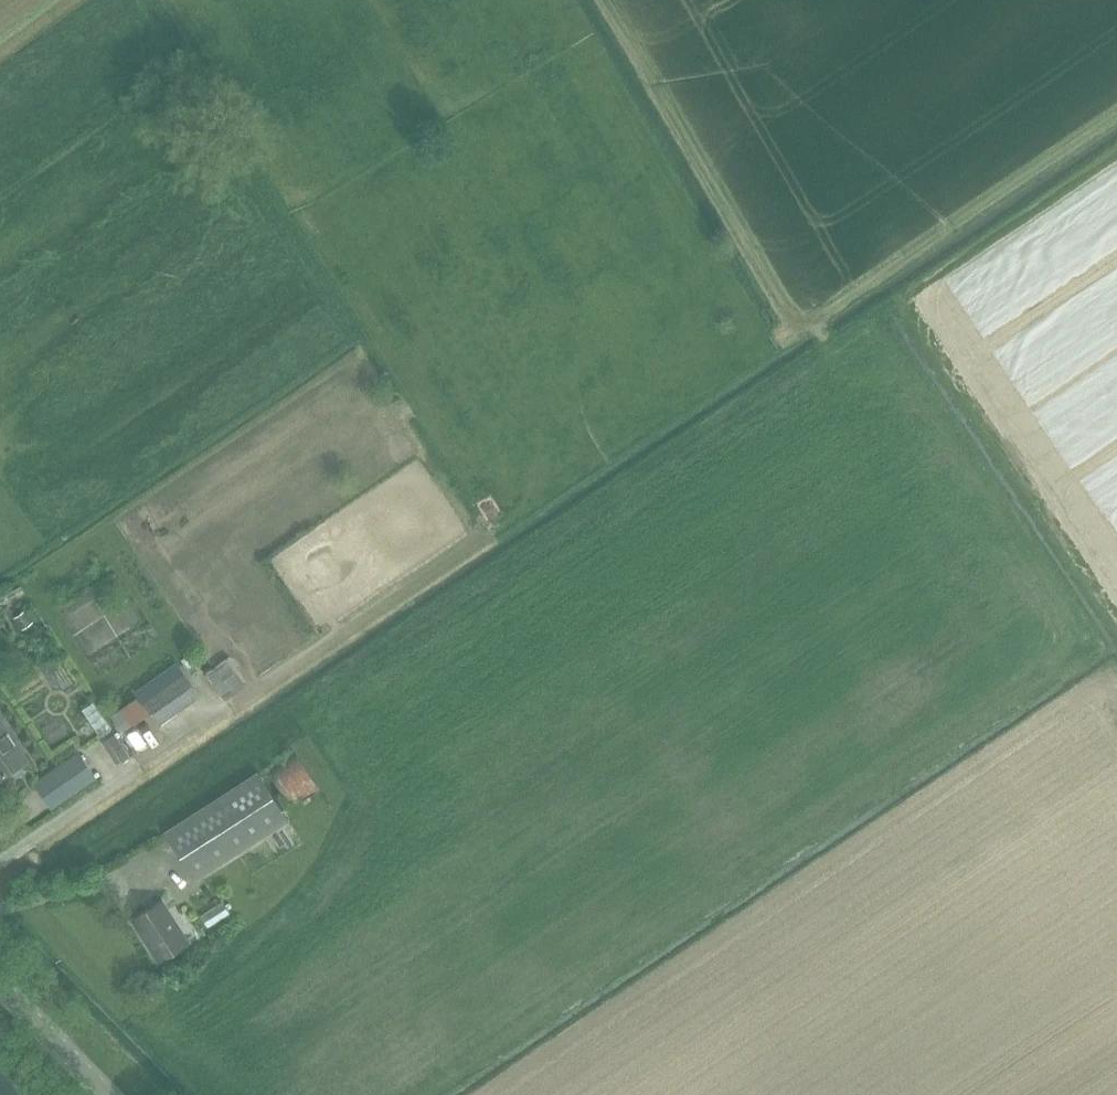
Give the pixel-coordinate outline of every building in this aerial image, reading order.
[(14,618),(22,631),(34,622),(25,610),(14,618)] [(226,661),(215,668),(207,673),(224,699),(242,687),(226,661)] [(159,724),(199,697),(183,674),(144,702),(159,724)] [(15,766),(26,759),(0,721),(0,777),(15,766)] [(103,743),(116,765),(129,758),(115,735),(103,743)] [(34,783),(52,808),(96,778),(78,753),(34,783)] [(268,770),(292,809),(319,793),(296,754),(268,770)] [(288,819),(259,773),(164,834),(194,880),(288,819)] [(188,943),(161,901),(133,919),(160,961),(188,943)]
